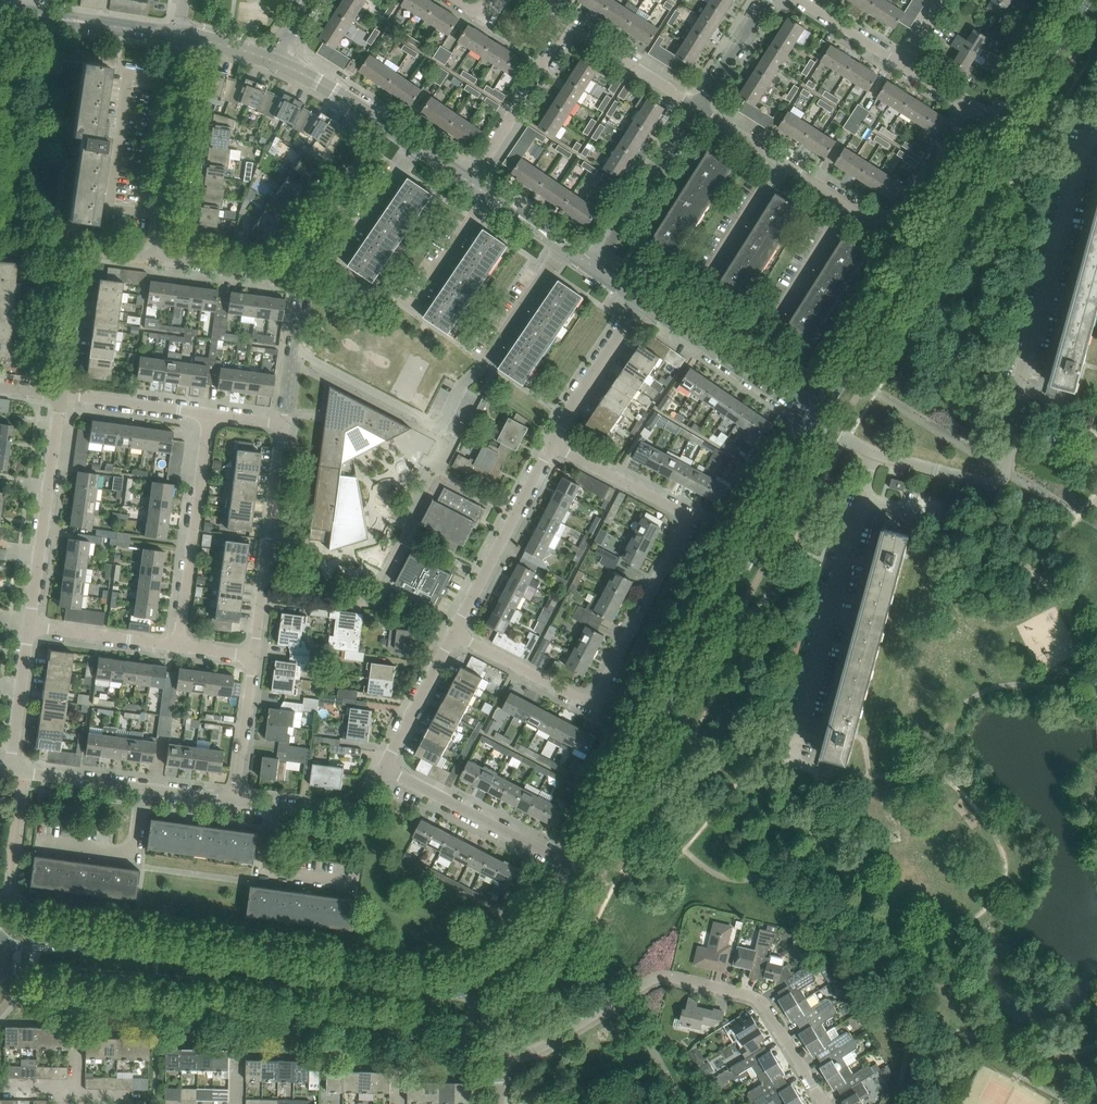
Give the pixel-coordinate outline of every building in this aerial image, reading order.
[(86,7),(94,8),(95,0),(87,0),(86,7)] [(109,10),(115,11),(117,0),(110,0),(109,10)] [(122,12),(124,0),(117,0),(115,11),(122,12)] [(128,0),(124,0),(122,12),(128,13),(130,0),(128,0)] [(128,13),(135,14),(136,3),(136,1),(130,0),(128,13)] [(352,23),(360,10),(345,0),(344,0),(336,13),(352,23)] [(360,10),(367,0),(345,0),(360,10)] [(402,5),(414,13),(422,0),(406,0),(402,5)] [(414,13),(426,20),(436,4),(431,1),(431,2),(428,0),(422,0),(414,13)] [(591,7),(598,12),(597,12),(602,15),(612,0),(595,0),(591,7)] [(602,15),(607,18),(614,22),(624,7),(614,0),(612,0),(602,15)] [(709,3),(725,13),(734,0),(733,0),(711,0),(709,3)] [(877,0),(858,0),(856,4),(869,12),(877,0)] [(892,4),(885,0),(877,0),(869,12),(882,21),(892,4)] [(914,0),(912,0),(909,5),(920,12),(924,6),(914,0)] [(988,7),(1006,18),(1011,11),(1007,8),(1013,0),(993,0),(988,7)] [(137,1),(136,1),(136,3),(135,14),(141,15),(143,2),(137,1)] [(674,5),(667,1),(664,5),(671,10),(674,5)] [(141,15),(148,16),(149,3),(143,2),(141,15)] [(391,4),(388,9),(393,12),(397,6),(392,3),(391,4)] [(717,27),(725,13),(709,3),(701,16),(717,27)] [(436,4),(426,20),(438,28),(448,13),(440,8),(441,7),(436,4)] [(899,21),(902,16),(904,12),(892,4),(882,21),(894,28),(899,21)] [(920,12),(909,5),(906,10),(917,17),(920,12)] [(624,7),(614,22),(621,27),(620,27),(626,30),(636,14),(624,7)] [(388,20),(393,12),(392,12),(388,9),(384,14),(383,16),(388,20)] [(672,16),(677,20),(682,13),(676,9),(672,16)] [(906,10),(904,12),(902,16),(913,23),(917,17),(906,10)] [(328,26),(344,37),(352,23),(336,13),(328,26)] [(448,13),(438,28),(449,35),(459,19),(454,16),(454,17),(448,13)] [(648,22),(636,14),(626,30),(630,33),(638,37),(648,22)] [(673,27),(677,20),(672,16),(667,24),(673,27)] [(708,40),(717,27),(701,16),(692,30),(708,40)] [(913,23),(902,16),(899,21),(910,28),(913,23)] [(796,42),(805,29),(789,18),(780,31),(796,42)] [(648,22),(638,37),(644,41),(644,42),(648,45),(649,45),(659,29),(648,22)] [(398,28),(391,24),(387,28),(394,33),(398,28)] [(459,42),(470,49),(480,34),(474,29),(469,25),(459,42)] [(324,42),(330,46),(335,49),(336,49),(344,37),(328,26),(319,39),(324,42)] [(373,32),(371,35),(376,38),(380,31),(375,28),(373,32)] [(700,53),(708,40),(692,30),(684,43),(700,53)] [(990,52),(982,47),(988,38),(974,30),(967,41),(958,35),(955,40),(986,60),(989,54),(990,52)] [(780,31),(772,44),(788,55),(796,42),(780,31)] [(389,41),(392,36),(385,32),(382,37),(389,41)] [(411,43),(414,38),(407,34),(404,39),(411,43)] [(487,38),(480,34),(470,49),(482,57),(493,41),(488,37),(487,38)] [(371,35),(367,42),(371,45),(376,38),(371,35)] [(660,36),(655,43),(660,46),(665,39),(660,36)] [(421,43),(414,38),(411,43),(418,48),(421,43)] [(822,40),(822,39),(821,39),(814,51),(820,55),(828,43),(822,40)] [(986,60),(955,40),(951,45),(961,51),(954,61),(954,62),(967,70),(968,70),(967,70),(974,60),(982,65),(986,60)] [(497,43),(493,41),(482,57),(494,64),(504,49),(497,44),(497,43)] [(323,57),(330,46),(324,42),(317,53),(323,57)] [(648,54),(654,57),(661,47),(660,46),(655,43),(648,54)] [(684,43),(676,56),(678,57),(683,61),(688,64),(689,64),(692,66),(700,53),(684,43)] [(772,44),(764,57),(780,67),(788,55),(772,44)] [(402,49),(409,54),(412,49),(405,45),(402,49)] [(328,60),(335,49),(330,46),(323,57),(328,60)] [(441,46),(433,58),(439,61),(447,50),(441,46)] [(833,68),(843,54),(836,49),(831,46),(821,61),(833,68)] [(81,149),(78,173),(71,221),(93,224),(105,140),(105,134),(108,134),(109,123),(99,121),(107,68),(116,69),(118,57),(52,47),(49,72),(61,74),(63,61),(82,64),(85,64),(75,135),(72,135),(70,147),(81,149)] [(667,50),(661,47),(654,57),(660,61),(667,50)] [(341,52),(336,49),(335,49),(328,60),(334,64),(341,52)] [(419,53),(412,49),(409,54),(416,58),(419,53)] [(510,53),(504,49),(494,64),(506,72),(517,56),(511,52),(510,53)] [(447,50),(439,61),(445,65),(453,53),(447,50)] [(660,61),(665,64),(672,54),(667,50),(660,61)] [(341,52),(334,64),(339,67),(347,56),(341,52)] [(345,71),(346,68),(351,60),(359,65),(364,57),(359,54),(355,61),(347,56),(339,67),(345,71)] [(678,57),(676,56),(672,54),(665,64),(671,68),(678,57)] [(845,76),(855,60),(850,57),(850,58),(843,54),(833,68),(845,76)] [(371,55),(360,71),(373,80),(383,64),(371,55)] [(991,55),(987,61),(997,67),(1000,61),(991,55)] [(506,72),(517,79),(524,69),(524,68),(527,63),(527,62),(527,63),(520,59),(520,58),(517,56),(506,72)] [(581,63),(577,69),(592,79),(599,67),(583,57),(580,62),(581,63)] [(671,68),(676,71),(683,61),(678,57),(671,68)] [(764,57),(756,70),(772,80),(780,67),(764,57)] [(811,59),(806,66),(811,69),(815,62),(811,59)] [(351,60),(346,68),(354,73),(359,65),(351,60)] [(857,84),(866,69),(859,64),(859,63),(855,60),(845,76),(857,84)] [(682,75),(688,64),(683,61),(676,71),(682,75)] [(383,64),(373,80),(386,88),(396,72),(383,64)] [(435,82),(441,74),(444,69),(438,66),(430,79),(435,82)] [(811,69),(806,66),(802,73),(807,76),(811,69)] [(449,73),(444,69),(441,74),(435,82),(441,86),(449,73)] [(571,76),(568,81),(584,91),(592,79),(577,69),(572,76),(571,76)] [(868,91),(878,75),(873,72),(873,73),(866,69),(857,84),(868,91)] [(220,100),(229,102),(235,81),(226,79),(228,73),(216,70),(210,95),(221,97),(220,100)] [(468,79),(471,75),(464,70),(461,75),(468,79)] [(747,83),(763,93),(772,80),(756,70),(747,83)] [(396,72),(386,88),(399,97),(409,81),(396,72)] [(478,79),(471,75),(468,79),(475,84),(478,79)] [(458,86),(461,80),(453,76),(450,82),(458,86)] [(615,93),(622,82),(616,78),(609,90),(615,93)] [(243,84),(235,81),(229,102),(237,105),(238,102),(247,106),(256,83),(245,79),(243,84)] [(816,85),(809,80),(806,85),(813,90),(816,85)] [(409,81),(399,97),(411,106),(422,90),(409,81)] [(577,102),(584,91),(568,81),(565,85),(566,86),(562,92),(577,102)] [(888,105),(898,89),(892,85),(893,85),(888,81),(878,98),(888,105)] [(256,112),(265,115),(273,95),(265,92),(267,87),(256,83),(247,106),(257,109),(256,112)] [(747,83),(739,96),(745,100),(750,103),(755,106),(763,93),(747,83)] [(464,89),(471,94),(474,89),(467,84),(464,89)] [(492,95),(496,89),(488,84),(484,90),(492,95)] [(632,88),(626,84),(619,96),(625,100),(632,88)] [(794,85),(790,92),(795,95),(799,88),(794,85)] [(481,93),(474,89),(471,94),(478,98),(481,93)] [(492,95),(503,102),(506,96),(496,89),(492,95)] [(808,98),(811,93),(804,89),(801,93),(808,98)] [(901,112),(911,96),(906,93),(906,94),(898,89),(888,105),(901,112)] [(830,100),(833,95),(826,91),(823,96),(830,100)] [(570,114),(577,102),(562,92),(557,99),(554,104),(570,114)] [(790,92),(786,99),(790,102),(795,95),(790,92)] [(281,99),(273,95),(265,115),(272,119),(273,116),(283,121),(294,99),(283,94),(281,99)] [(607,95),(603,102),(607,105),(612,98),(607,95)] [(839,100),(833,95),(830,100),(836,105),(839,100)] [(913,120),(922,104),(915,100),(916,99),(911,96),(901,112),(913,120)] [(434,122),(445,106),(432,97),(422,113),(434,122)] [(484,103),(496,111),(497,111),(500,105),(487,97),(484,103)] [(291,128),(299,132),(309,113),(302,109),(304,104),(294,99),(283,121),(292,126),(291,128)] [(661,107),(648,99),(641,110),(657,120),(661,113),(661,114),(665,109),(661,107)] [(827,104),(820,99),(817,104),(824,108),(827,104)] [(615,100),(611,107),(616,110),(620,104),(615,100)] [(738,111),(743,114),(750,103),(745,100),(738,111)] [(603,112),(607,105),(603,102),(598,109),(603,112)] [(756,106),(755,106),(750,103),(743,114),(749,118),(756,106)] [(562,126),(570,114),(554,104),(551,108),(551,109),(547,116),(562,126)] [(834,108),(827,104),(824,108),(831,113),(834,108)] [(857,120),(864,108),(859,104),(851,116),(857,120)] [(925,128),(935,112),(930,108),(929,109),(922,104),(913,120),(925,128)] [(434,122),(447,130),(458,114),(445,106),(434,122)] [(749,118),(754,121),(761,110),(756,106),(749,118)] [(611,117),(616,110),(611,107),(607,114),(611,117)] [(857,120),(862,123),(870,111),(864,108),(857,120)] [(634,122),(650,132),(653,128),(652,127),(657,120),(641,110),(634,122)] [(760,125),(767,114),(761,110),(754,121),(760,125)] [(778,121),(783,114),(777,110),(775,114),(773,117),(778,121)] [(789,112),(779,128),(784,131),(791,135),(801,119),(789,112)] [(936,135),(946,119),(946,118),(945,119),(939,115),(939,114),(935,112),(925,128),(936,135)] [(308,134),(317,140),(330,119),(320,113),(317,118),(309,113),(299,132),(306,136),(308,134)] [(204,135),(229,139),(230,128),(233,129),(234,120),(213,114),(212,124),(206,124),(204,135)] [(460,139),(471,123),(458,114),(447,130),(460,139)] [(760,125),(766,128),(773,117),(767,114),(760,125)] [(555,137),(562,126),(547,116),(542,122),(539,127),(555,137)] [(857,120),(851,116),(843,128),(849,132),(857,120)] [(778,121),(773,117),(766,128),(771,132),(778,121)] [(340,125),(330,119),(317,140),(325,146),(324,148),(333,153),(344,135),(337,130),(340,125)] [(592,119),(588,126),(592,129),(597,122),(592,119)] [(801,119),(791,135),(798,139),(797,140),(802,143),(813,127),(801,119)] [(855,135),(862,123),(857,120),(849,132),(855,135)] [(626,134),(642,144),(646,137),(647,137),(650,132),(634,122),(626,134)] [(474,145),(475,145),(483,132),(471,123),(460,139),(473,148),(474,145)] [(601,124),(596,131),(601,134),(605,127),(601,124)] [(525,131),(536,139),(536,138),(537,138),(540,133),(529,126),(525,131)] [(588,135),(592,129),(588,126),(583,132),(588,135)] [(813,127),(802,143),(807,146),(807,145),(815,150),(824,134),(813,127)] [(882,127),(879,131),(886,136),(889,131),(882,127)] [(525,131),(521,137),(532,144),(536,139),(525,131)] [(597,141),(601,134),(596,131),(592,138),(597,141)] [(895,135),(889,131),(886,136),(893,140),(895,135)] [(540,133),(537,138),(543,142),(547,137),(540,133)] [(619,146),(635,156),(638,151),(637,150),(642,144),(626,134),(619,146)] [(824,134),(815,150),(821,154),(821,155),(826,158),(836,142),(824,134)] [(208,148),(207,156),(228,159),(230,150),(227,149),(229,139),(204,135),(203,147),(208,148)] [(884,140),(877,135),(874,140),(881,144),(884,140)] [(521,137),(518,142),(528,149),(532,144),(521,137)] [(891,144),(884,140),(881,144),(888,149),(891,144)] [(902,146),(910,151),(914,145),(913,145),(912,146),(905,141),(902,146)] [(518,142),(514,147),(525,155),(528,149),(518,142)] [(578,152),(582,145),(577,142),(573,149),(578,152)] [(272,144),(268,152),(274,156),(279,149),(272,144)] [(555,150),(562,154),(565,149),(558,145),(555,150)] [(925,152),(914,145),(910,151),(921,158),(925,152)] [(611,157),(626,167),(631,160),(632,160),(635,156),(619,146),(611,157)] [(521,160),(522,158),(525,155),(514,147),(510,153),(521,160)] [(590,150),(586,147),(581,154),(586,157),(590,150)] [(846,148),(835,164),(840,167),(841,167),(847,171),(857,156),(846,148)] [(572,154),(565,149),(562,154),(569,158),(572,154)] [(699,165),(694,173),(690,180),(713,194),(718,186),(720,187),(728,176),(725,174),(726,173),(731,166),(734,167),(734,166),(708,150),(702,160),(699,165)] [(903,160),(903,161),(907,155),(900,150),(897,155),(903,159),(903,160)] [(291,168),(309,180),(313,183),(320,173),(315,170),(320,163),(302,151),(297,158),(299,160),(293,168),(291,167),(291,168)] [(510,153),(507,158),(517,166),(521,160),(510,153)] [(919,162),(907,155),(903,161),(915,168),(919,162)] [(199,173),(198,175),(223,178),(224,173),(225,168),(227,168),(228,159),(207,156),(206,164),(200,163),(199,173)] [(857,156),(847,171),(851,173),(854,175),(854,176),(859,179),(869,163),(857,156)] [(623,173),(626,167),(611,157),(604,168),(620,179),(623,174),(623,173)] [(507,158),(503,164),(514,171),(517,166),(507,158)] [(535,167),(522,158),(521,160),(517,166),(514,171),(512,174),(517,178),(524,183),(535,167)] [(581,166),(588,170),(591,166),(584,161),(581,166)] [(327,167),(334,172),(337,168),(330,163),(327,167)] [(864,181),(871,186),(881,171),(869,163),(859,179),(863,182),(864,181)] [(598,170),(591,166),(588,170),(595,175),(598,170)] [(524,183),(537,192),(548,176),(544,173),(535,167),(524,183)] [(256,168),(254,173),(253,176),(256,179),(261,171),(256,168)] [(309,180),(291,168),(287,173),(286,175),(288,177),(282,185),(302,199),(309,190),(304,186),(309,180)] [(877,191),(882,194),(893,178),(884,173),(881,171),(871,186),(877,190),(877,191)] [(259,175),(260,189),(272,188),(272,174),(259,175)] [(600,179),(613,187),(614,188),(614,187),(617,182),(604,174),(600,179)] [(222,189),(223,178),(198,175),(197,187),(203,187),(201,196),(223,199),(224,189),(222,189)] [(537,192),(550,200),(561,184),(548,176),(537,192)] [(434,195),(408,178),(389,207),(411,222),(417,214),(419,215),(427,204),(425,202),(431,194),(433,196),(434,195)] [(893,201),(894,201),(904,185),(893,178),(882,194),(886,197),(887,196),(893,200),(893,201)] [(690,180),(683,190),(680,195),(673,206),(671,210),(694,224),(699,216),(701,217),(709,205),(707,204),(712,195),(714,197),(715,196),(713,195),(713,194),(690,180)] [(573,193),(561,184),(550,200),(563,209),(573,193)] [(296,209),(302,199),(282,185),(276,194),(274,193),(268,200),(286,213),(291,206),(296,209)] [(563,209),(575,218),(586,202),(573,193),(563,209)] [(757,223),(781,237),(786,229),(788,230),(795,219),(793,217),(799,208),(801,210),(801,209),(802,209),(776,193),(757,223)] [(194,203),(193,215),(217,218),(219,208),(221,208),(223,199),(201,196),(200,204),(194,203)] [(244,198),(241,206),(245,209),(250,202),(244,198)] [(286,213),(268,200),(263,208),(265,210),(259,219),(280,232),(286,223),(281,220),(286,213)] [(586,202),(575,218),(588,226),(598,210),(586,202)] [(247,210),(245,209),(241,206),(239,214),(243,215),(247,210)] [(389,207),(382,216),(369,236),(391,251),(397,243),(399,244),(407,233),(405,232),(411,223),(413,224),(411,222),(389,207)] [(1054,364),(1050,380),(1049,380),(1045,394),(1055,396),(1058,386),(1075,391),(1096,311),(1096,207),(1056,359),(1051,358),(1051,359),(1051,360),(1051,361),(1051,362),(1052,363),(1053,364),(1054,364)] [(670,210),(670,211),(664,220),(661,224),(651,240),(677,257),(677,256),(675,254),(681,245),(683,247),(690,235),(688,234),(693,225),(695,227),(696,226),(694,224),(671,210),(670,210)] [(216,229),(217,218),(193,215),(191,226),(197,227),(196,236),(217,239),(218,229),(216,229)] [(280,232),(259,219),(253,227),(251,226),(250,227),(248,242),(264,244),(266,242),(268,239),(273,242),(280,232)] [(738,253),(761,267),(767,259),(769,260),(776,248),(774,247),(780,238),(782,240),(782,239),(780,238),(781,237),(757,223),(738,253)] [(464,258),(487,273),(492,265),(494,266),(502,255),(500,254),(506,245),(508,247),(509,246),(483,229),(464,258)] [(369,236),(368,237),(348,266),(373,283),(374,282),(371,281),(377,272),(379,273),(387,262),(385,261),(391,252),(393,254),(394,253),(391,251),(369,236)] [(825,265),(848,280),(854,272),(856,273),(863,262),(861,260),(867,252),(869,253),(870,252),(851,241),(844,236),(825,265)] [(719,283),(745,300),(745,299),(743,297),(748,288),(750,290),(758,278),(755,277),(761,268),(763,270),(764,269),(761,267),(738,253),(719,283)] [(444,287),(467,302),(472,294),(475,295),(482,284),(480,283),(486,274),(488,276),(489,275),(486,273),(487,273),(464,258),(444,287)] [(16,273),(17,263),(0,262),(0,272),(16,273)] [(806,295),(829,310),(835,302),(837,303),(844,291),(842,290),(847,281),(850,283),(850,282),(848,281),(848,280),(825,265),(806,295)] [(108,267),(106,280),(113,281),(114,268),(108,267)] [(114,268),(113,281),(119,282),(121,269),(114,268)] [(125,282),(131,283),(133,271),(127,270),(125,282)] [(133,271),(131,283),(138,284),(140,271),(133,271)] [(138,284),(145,285),(147,272),(140,271),(138,284)] [(15,283),(16,273),(0,272),(0,282),(15,283)] [(113,281),(106,280),(99,279),(98,289),(122,292),(123,282),(119,282),(113,281)] [(539,309),(563,326),(564,326),(561,325),(567,316),(569,318),(577,306),(575,305),(581,296),(583,298),(584,297),(559,280),(539,309)] [(150,281),(147,302),(160,304),(163,283),(150,281)] [(0,282),(0,292),(15,293),(15,283),(0,282)] [(163,283),(160,304),(174,306),(177,285),(163,283)] [(177,285),(174,306),(187,308),(190,287),(177,285)] [(190,287),(187,308),(201,310),(204,288),(190,287)] [(424,317),(449,334),(449,333),(447,332),(453,323),(455,325),(462,313),(460,312),(466,303),(468,305),(469,304),(467,303),(467,302),(444,287),(424,317)] [(204,288),(201,310),(215,312),(215,310),(221,311),(223,298),(217,297),(218,290),(204,288)] [(121,302),(122,292),(98,289),(97,299),(121,302)] [(14,302),(19,302),(20,293),(15,293),(0,292),(0,301),(14,302)] [(227,313),(241,315),(244,294),(230,292),(229,298),(223,298),(221,311),(227,312),(227,313)] [(258,296),(244,294),(241,315),(255,317),(258,296)] [(787,326),(812,343),(813,342),(810,340),(816,331),(818,333),(825,321),(823,320),(829,311),(831,313),(831,312),(829,310),(806,295),(787,326)] [(255,317),(268,319),(271,297),(258,296),(255,317)] [(268,319),(281,321),(282,321),(285,299),(271,297),(268,319)] [(119,312),(121,302),(97,299),(95,309),(119,312)] [(13,312),(14,302),(0,301),(0,311),(13,312)] [(118,322),(119,312),(95,309),(94,318),(118,322)] [(519,339),(543,356),(544,355),(542,354),(547,345),(550,347),(557,335),(555,334),(561,325),(563,327),(563,326),(539,309),(519,339)] [(13,322),(13,312),(0,311),(0,321),(13,322)] [(125,323),(139,324),(140,318),(126,316),(125,323)] [(217,340),(219,327),(220,318),(214,317),(211,339),(217,340)] [(117,331),(118,322),(94,318),(93,328),(117,331)] [(220,318),(219,327),(217,340),(224,340),(227,319),(220,318)] [(12,332),(13,322),(0,321),(0,331),(12,332)] [(115,341),(117,331),(93,328),(91,338),(115,341)] [(184,328),(184,333),(183,335),(191,336),(197,337),(198,330),(184,328)] [(11,341),(12,332),(0,331),(0,341),(11,341)] [(183,337),(183,342),(190,343),(191,336),(183,335),(183,337)] [(659,341),(654,337),(646,348),(652,351),(659,341)] [(114,351),(115,341),(91,338),(90,347),(114,351)] [(193,364),(190,385),(204,387),(205,384),(211,384),(211,385),(215,360),(215,354),(216,349),(217,340),(211,339),(208,359),(194,357),(193,364)] [(499,368),(524,385),(522,383),(528,374),(530,376),(537,365),(535,363),(541,355),(543,356),(519,339),(499,368)] [(11,351),(11,341),(0,341),(0,350),(11,351)] [(657,355),(665,344),(659,341),(652,351),(657,355)] [(641,344),(635,352),(655,366),(660,369),(665,360),(663,359),(657,355),(652,351),(646,348),(641,344)] [(665,344),(657,355),(663,359),(670,348),(665,344)] [(90,347),(89,357),(113,360),(114,351),(90,347)] [(670,348),(663,359),(668,362),(675,352),(670,348)] [(10,361),(11,351),(0,350),(0,361),(10,361)] [(630,360),(650,374),(655,366),(635,352),(630,360)] [(675,352),(668,362),(673,366),(681,355),(675,352)] [(164,382),(177,383),(180,362),(181,355),(178,355),(168,353),(167,360),(164,382)] [(681,355),(673,366),(679,370),(686,359),(681,355)] [(113,360),(89,357),(88,367),(111,370),(113,360)] [(136,378),(150,380),(153,359),(139,357),(136,378)] [(153,359),(150,380),(164,382),(167,360),(153,358),(153,359)] [(215,360),(211,385),(211,384),(218,385),(217,389),(231,391),(234,369),(221,368),(222,361),(215,360)] [(624,369),(644,382),(650,374),(630,360),(624,369)] [(672,370),(675,367),(673,366),(668,362),(666,361),(663,364),(672,370)] [(177,383),(190,385),(193,364),(180,362),(177,383)] [(110,380),(111,370),(88,367),(86,377),(110,380)] [(231,391),(244,393),(247,371),(234,369),(231,391)] [(619,376),(639,390),(644,382),(624,369),(619,376)] [(681,384),(693,392),(703,377),(691,369),(681,384)] [(244,393),(258,394),(261,373),(247,371),(244,393)] [(258,394),(272,396),(274,375),(261,373),(258,394)] [(659,380),(668,386),(673,378),(669,375),(667,379),(662,376),(659,380)] [(613,385),(633,398),(639,390),(619,376),(613,385)] [(693,392),(704,399),(714,385),(703,377),(693,392)] [(608,393),(628,406),(633,398),(613,385),(608,393)] [(704,399),(715,407),(725,393),(714,385),(704,399)] [(354,459),(412,428),(331,386),(310,540),(331,542),(330,551),(370,539),(354,459)] [(602,401),(622,414),(628,406),(608,393),(602,401)] [(715,407),(726,415),(736,400),(725,393),(715,407)] [(672,400),(666,396),(658,408),(664,411),(672,400)] [(10,400),(3,399),(1,413),(8,413),(10,400)] [(474,414),(480,417),(488,402),(482,399),(474,414)] [(726,415),(738,423),(748,408),(736,400),(726,415)] [(597,409),(617,422),(622,414),(602,401),(597,409)] [(738,423),(749,430),(759,416),(748,408),(738,423)] [(591,417),(611,431),(617,422),(597,409),(591,417)] [(653,428),(661,416),(656,412),(647,424),(653,428)] [(525,426),(528,420),(517,413),(514,420),(510,418),(504,430),(508,431),(519,437),(523,439),(529,427),(525,426)] [(678,414),(675,418),(682,422),(685,418),(678,414)] [(642,415),(636,424),(640,427),(646,418),(642,415)] [(771,423),(759,416),(749,430),(761,438),(771,423)] [(585,426),(605,439),(611,431),(591,417),(585,426)] [(676,424),(669,420),(667,425),(673,429),(676,424)] [(88,441),(102,443),(105,422),(92,421),(91,429),(90,435),(88,441)] [(102,443),(116,445),(119,424),(105,422),(102,443)] [(466,431),(471,434),(475,426),(469,423),(466,431)] [(10,440),(11,440),(11,437),(12,426),(0,424),(0,439),(10,440)] [(116,445),(129,447),(132,426),(119,424),(116,445)] [(631,432),(635,435),(640,427),(636,424),(631,432)] [(129,447),(143,449),(145,428),(132,426),(129,447)] [(77,433),(90,435),(91,429),(78,427),(77,433)] [(145,428),(143,449),(156,450),(159,430),(145,428)] [(708,432),(701,428),(698,432),(706,436),(708,432)] [(156,450),(170,452),(171,446),(172,440),(173,432),(159,430),(156,450)] [(502,443),(499,448),(511,454),(513,449),(517,451),(520,444),(523,439),(519,437),(508,431),(504,430),(501,435),(498,441),(502,443)] [(684,435),(690,439),(693,434),(686,430),(684,435)] [(700,438),(693,434),(690,439),(697,442),(700,438)] [(634,456),(634,458),(646,464),(654,449),(642,442),(644,439),(639,435),(628,452),(634,456)] [(8,455),(10,440),(0,439),(0,454),(8,455)] [(1061,442),(1046,439),(1044,447),(1059,450),(1061,442)] [(76,440),(75,447),(88,448),(88,441),(76,440)] [(172,440),(171,446),(184,448),(185,442),(178,441),(172,440)] [(237,450),(235,460),(259,463),(261,453),(252,452),(253,443),(238,441),(237,450)] [(732,446),(725,442),(722,446),(729,450),(732,446)] [(453,466),(493,488),(500,475),(504,466),(505,465),(511,454),(499,448),(490,444),(488,448),(486,452),(487,452),(486,455),(482,463),(476,460),(471,458),(470,460),(459,454),(453,466)] [(707,448),(714,452),(717,448),(710,444),(707,448)] [(171,446),(170,452),(183,454),(184,448),(171,446)] [(75,447),(74,453),(87,455),(88,448),(75,447)] [(752,447),(744,459),(747,461),(750,463),(758,451),(752,447)] [(723,452),(717,448),(714,452),(721,456),(723,452)] [(646,464),(658,470),(666,455),(654,449),(646,464)] [(666,455),(658,470),(670,477),(678,461),(680,457),(668,451),(666,455)] [(170,452),(169,459),(182,461),(183,454),(170,452)] [(74,453),(73,460),(86,461),(87,455),(74,453)] [(169,459),(168,466),(181,467),(182,461),(169,459)] [(73,460),(72,466),(85,468),(86,461),(73,460)] [(235,460),(234,469),(258,473),(259,463),(235,460)] [(670,477),(683,483),(691,467),(678,461),(670,477)] [(738,478),(745,465),(739,462),(732,475),(738,478)] [(181,467),(168,466),(167,472),(180,474),(181,467)] [(683,483),(694,489),(703,474),(691,467),(683,483)] [(234,469),(233,479),(257,482),(258,473),(234,469)] [(97,488),(98,474),(77,471),(75,485),(97,488)] [(581,471),(575,483),(581,486),(580,486),(582,487),(588,475),(581,471)] [(180,474),(167,472),(166,479),(179,481),(180,474)] [(694,489),(707,496),(715,480),(703,474),(694,489)] [(582,487),(587,490),(593,477),(588,475),(582,487)] [(715,480),(707,496),(719,502),(722,497),(727,499),(726,500),(727,500),(735,485),(734,484),(734,485),(717,476),(715,480)] [(564,477),(557,489),(574,498),(580,486),(581,486),(575,483),(564,477)] [(587,490),(593,493),(599,480),(593,477),(587,490)] [(903,491),(906,482),(892,478),(889,487),(903,491)] [(233,479),(232,489),(255,492),(257,482),(233,479)] [(593,493),(599,496),(605,483),(599,480),(593,493)] [(152,481),(150,495),(171,498),(173,484),(152,481)] [(599,496),(604,499),(611,486),(605,483),(599,496)] [(95,502),(97,488),(75,485),(73,499),(95,502)] [(616,489),(611,486),(604,499),(610,501),(616,489)] [(479,523),(479,522),(487,509),(445,487),(437,502),(433,500),(421,524),(422,525),(441,534),(437,542),(438,542),(455,551),(459,544),(464,546),(474,527),(476,529),(479,523)] [(232,489),(230,498),(254,502),(255,492),(232,489)] [(557,489),(551,502),(568,510),(574,498),(557,489)] [(620,491),(607,516),(614,519),(626,495),(620,491)] [(169,512),(171,498),(150,495),(148,509),(169,512)] [(226,498),(225,508),(229,508),(253,511),(254,502),(230,498),(226,498)] [(73,499),(72,512),(93,515),(95,502),(73,499)] [(600,507),(606,509),(610,501),(604,499),(601,505),(600,507)] [(551,502),(545,513),(562,522),(568,510),(551,502)] [(229,508),(228,518),(251,521),(253,511),(229,508)] [(148,509),(146,522),(168,525),(169,512),(148,509)] [(72,512),(70,526),(91,529),(93,515),(72,512)] [(545,513),(539,526),(556,534),(561,537),(567,525),(562,522),(545,513)] [(597,514),(592,523),(597,525),(602,517),(597,514)] [(607,516),(604,522),(611,525),(614,519),(607,516)] [(909,535),(898,532),(901,521),(895,517),(894,520),(885,517),(881,531),(882,531),(877,547),(876,547),(875,547),(874,547),(873,548),(872,549),(872,550),(871,551),(876,552),(827,731),(823,730),(823,731),(823,732),(823,733),(823,734),(824,735),(825,736),(826,736),(822,752),(821,752),(817,765),(827,768),(830,758),(847,763),(909,535)] [(228,518),(226,528),(250,531),(251,521),(228,518)] [(633,522),(631,526),(633,529),(637,531),(654,540),(660,527),(644,518),(641,524),(636,521),(633,522)] [(146,522),(144,536),(166,539),(168,525),(146,522)] [(593,534),(597,525),(592,523),(588,531),(593,534)] [(556,534),(539,526),(532,538),(549,547),(556,534)] [(77,534),(102,537),(110,538),(117,539),(118,532),(96,529),(95,536),(77,533),(77,534)] [(630,544),(647,552),(654,540),(637,531),(630,544)] [(118,532),(117,539),(130,541),(131,534),(118,532)] [(68,538),(66,552),(87,555),(89,541),(101,543),(102,537),(77,534),(77,539),(68,538)] [(585,534),(579,546),(585,549),(591,537),(585,534)] [(532,538),(526,551),(523,557),(550,571),(543,560),(552,555),(555,550),(549,547),(532,538)] [(129,547),(130,541),(117,539),(116,545),(129,547)] [(223,550),(247,554),(249,543),(225,540),(223,550)] [(331,542),(310,540),(308,557),(330,551),(331,542)] [(582,555),(585,549),(580,547),(574,544),(571,550),(582,555)] [(630,544),(623,558),(632,562),(632,563),(634,565),(634,564),(640,566),(647,552),(630,544)] [(597,553),(605,557),(617,563),(620,557),(600,547),(597,553)] [(143,549),(141,562),(162,565),(164,551),(143,549)] [(223,550),(222,560),(246,563),(247,554),(223,550)] [(66,552),(64,566),(85,569),(87,555),(66,552)] [(446,586),(453,574),(429,562),(425,560),(411,553),(396,583),(435,603),(440,594),(444,596),(445,597),(449,588),(446,586)] [(519,563),(513,575),(529,584),(538,589),(541,583),(532,579),(536,572),(539,566),(547,570),(550,572),(550,571),(523,557),(520,564),(519,563)] [(614,569),(617,563),(605,557),(602,563),(614,569)] [(221,570),(245,573),(246,563),(222,560),(221,570)] [(141,562),(139,576),(160,579),(162,565),(141,562)] [(64,566),(63,579),(84,582),(85,569),(64,566)] [(243,583),(245,573),(221,570),(219,580),(243,583)] [(556,575),(568,581),(570,577),(558,570),(556,575)] [(627,577),(625,576),(624,577),(615,573),(609,585),(626,594),(632,581),(627,578),(627,577)] [(513,575),(506,588),(523,596),(530,600),(537,588),(529,584),(513,575)] [(565,587),(568,581),(556,575),(553,580),(565,587)] [(139,576),(137,589),(159,592),(160,579),(139,576)] [(197,577),(196,584),(203,585),(204,578),(197,577)] [(572,583),(573,583),(578,586),(582,580),(576,577),(575,577),(572,583)] [(82,595),(84,582),(63,579),(61,592),(82,595)] [(242,592),(243,583),(219,580),(218,589),(242,592)] [(626,594),(609,585),(602,599),(618,608),(626,594)] [(506,588),(500,600),(517,608),(523,596),(506,588)] [(137,589),(135,602),(157,606),(159,592),(137,589)] [(241,602),(242,592),(218,589),(217,599),(241,602)] [(72,608),(79,609),(80,609),(82,595),(61,592),(59,606),(66,607),(72,608)] [(600,615),(611,621),(618,608),(602,599),(594,595),(591,601),(590,601),(586,609),(592,612),(595,614),(595,613),(595,612),(598,614),(598,615),(600,616),(600,615)] [(217,599),(216,609),(240,612),(241,602),(217,599)] [(500,600),(494,612),(510,621),(517,608),(500,600)] [(548,609),(553,611),(557,603),(552,600),(548,609)] [(135,602),(133,616),(150,619),(155,619),(157,617),(158,610),(156,610),(157,606),(135,602)] [(576,611),(589,618),(592,612),(586,609),(579,605),(576,611)] [(64,620),(70,621),(72,608),(66,607),(64,620)] [(70,621),(77,622),(79,609),(72,608),(70,621)] [(330,617),(331,611),(312,608),(311,615),(330,617)] [(210,629),(230,632),(232,621),(238,622),(240,612),(216,609),(214,618),(211,618),(210,629)] [(548,620),(553,611),(548,609),(543,617),(548,620)] [(83,623),(90,624),(91,611),(85,610),(83,623)] [(90,624),(96,624),(98,612),(91,611),(90,624)] [(359,652),(363,615),(353,614),(353,616),(345,615),(345,613),(331,611),(330,617),(337,618),(335,636),(330,635),(328,648),(346,650),(359,652)] [(585,626),(589,618),(576,611),(572,620),(585,626)] [(103,625),(105,612),(98,612),(96,624),(103,625)] [(504,634),(504,633),(510,621),(494,612),(487,625),(498,631),(504,634)] [(283,613),(281,629),(302,631),(303,622),(306,623),(307,616),(283,613)] [(150,619),(133,616),(130,616),(128,629),(149,632),(150,625),(149,625),(150,619)] [(378,626),(391,628),(388,647),(394,655),(406,656),(407,651),(410,651),(410,650),(415,651),(417,636),(414,636),(414,631),(416,631),(404,629),(405,621),(379,617),(378,626)] [(534,631),(541,635),(546,625),(539,621),(534,631)] [(544,637),(551,641),(558,629),(550,625),(544,637)] [(587,627),(581,640),(597,649),(604,635),(587,627)] [(292,646),(291,654),(322,658),(323,652),(307,649),(305,640),(301,640),(302,631),(281,629),(279,644),(292,646)] [(493,642),(492,642),(499,646),(505,633),(504,633),(504,634),(498,631),(493,642)] [(505,633),(499,646),(504,649),(511,636),(505,633)] [(530,638),(527,645),(528,645),(534,648),(540,636),(535,634),(533,640),(530,638)] [(511,636),(504,649),(510,651),(516,639),(511,636)] [(544,655),(551,641),(544,637),(537,651),(544,655)] [(516,639),(510,651),(516,654),(522,642),(516,639)] [(591,661),(597,649),(581,640),(574,652),(591,661)] [(522,642),(516,654),(521,657),(528,645),(527,645),(522,642)] [(528,645),(521,657),(527,660),(534,648),(528,645)] [(48,659),(48,660),(72,663),(73,653),(49,650),(50,651),(50,654),(49,660),(48,659)] [(365,652),(359,652),(346,650),(344,658),(364,661),(365,652)] [(537,651),(531,662),(546,670),(551,658),(544,655),(537,651)] [(591,661),(574,652),(567,666),(576,671),(576,672),(578,673),(578,672),(583,675),(591,661)] [(276,660),(274,676),(296,679),(300,679),(301,670),(306,666),(306,664),(309,664),(309,663),(310,662),(321,663),(322,658),(291,654),(290,662),(276,660)] [(466,669),(473,673),(480,660),(472,656),(466,669)] [(108,686),(109,681),(112,659),(98,657),(95,684),(108,686)] [(109,681),(123,682),(126,661),(112,659),(109,681)] [(46,669),(48,670),(50,670),(70,673),(72,663),(48,660),(49,660),(48,666),(48,669),(46,669)] [(487,663),(480,660),(473,673),(481,677),(481,676),(487,663)] [(123,682),(136,684),(139,662),(126,661),(123,682)] [(152,664),(139,662),(136,684),(149,686),(152,664)] [(370,677),(394,680),(395,672),(396,672),(396,670),(395,670),(396,666),(368,662),(367,668),(371,669),(370,677)] [(149,686),(163,688),(159,715),(165,716),(171,672),(165,671),(166,666),(152,664),(149,686)] [(481,677),(473,673),(466,669),(462,667),(457,676),(479,687),(483,678),(481,676),(481,677)] [(165,716),(172,717),(176,689),(178,690),(189,691),(192,670),(179,668),(178,670),(178,673),(171,672),(165,716)] [(45,679),(69,682),(70,673),(50,670),(48,670),(46,669),(46,670),(48,670),(47,673),(46,679),(45,679)] [(206,672),(192,670),(189,691),(203,693),(206,672)] [(203,693),(216,695),(219,673),(206,672),(203,693)] [(239,696),(241,683),(232,682),(233,675),(219,673),(216,695),(230,697),(230,695),(239,696)] [(294,687),(295,679),(274,676),(272,691),(297,695),(298,688),(295,688),(294,687)] [(474,695),(479,687),(457,676),(452,684),(474,695)] [(364,692),(392,696),(392,692),(393,692),(393,689),(394,680),(370,677),(369,685),(365,685),(364,692)] [(44,689),(46,689),(48,689),(68,692),(69,682),(45,679),(46,680),(46,685),(45,689),(44,689)] [(469,704),(474,695),(452,684),(448,693),(469,704)] [(338,697),(350,699),(356,700),(358,690),(339,688),(338,697)] [(42,698),(42,699),(67,702),(68,692),(48,689),(46,689),(44,689),(45,689),(45,693),(44,698),(42,698)] [(524,699),(511,692),(502,709),(515,716),(524,699)] [(465,713),(469,704),(448,693),(443,702),(465,713)] [(78,694),(77,703),(82,704),(88,705),(89,695),(78,694)] [(350,705),(350,699),(338,697),(320,695),(320,696),(320,699),(319,699),(319,701),(350,705)] [(304,697),(303,704),(318,706),(319,701),(319,699),(304,697)] [(41,708),(65,712),(67,702),(42,699),(44,699),(42,708),(41,708)] [(515,716),(528,722),(536,705),(524,699),(515,716)] [(477,708),(488,714),(492,706),(481,700),(477,708)] [(284,701),(283,709),(295,711),(302,712),(303,710),(317,712),(318,709),(318,706),(303,704),(284,701)] [(460,721),(465,713),(443,702),(439,710),(460,721)] [(536,705),(528,722),(540,728),(548,712),(536,705)] [(270,707),(268,723),(289,726),(293,726),(294,717),(295,711),(283,709),(270,707)] [(350,723),(370,726),(372,710),(349,707),(348,713),(351,714),(350,723)] [(40,718),(64,721),(65,712),(41,708),(41,709),(42,709),(41,718),(40,718)] [(456,730),(460,721),(439,710),(434,719),(456,730)] [(540,728),(552,735),(560,718),(548,712),(540,728)] [(140,715),(132,714),(131,718),(139,719),(141,721),(144,722),(146,714),(140,713),(140,715)] [(165,716),(159,715),(157,735),(157,736),(163,736),(165,716)] [(169,737),(170,730),(172,717),(165,716),(163,736),(169,737)] [(38,727),(38,728),(63,731),(64,721),(40,718),(41,719),(40,728),(38,727)] [(572,724),(560,718),(552,735),(549,741),(560,747),(572,724)] [(451,739),(456,730),(434,719),(430,728),(451,739)] [(485,732),(491,735),(497,722),(491,719),(485,732)] [(289,726),(268,723),(266,739),(279,741),(291,742),(292,735),(288,735),(289,726)] [(344,738),(368,741),(370,726),(350,723),(349,732),(345,731),(344,738)] [(573,754),(577,748),(585,731),(572,724),(560,747),(573,754)] [(112,758),(115,737),(116,729),(103,727),(102,735),(99,756),(112,758)] [(37,737),(61,741),(63,731),(38,728),(40,728),(38,737),(37,737)] [(447,747),(451,739),(430,728),(425,736),(447,747)] [(585,731),(577,748),(573,754),(585,760),(597,737),(585,731)] [(502,741),(505,736),(497,732),(494,737),(502,741)] [(102,735),(88,733),(85,754),(99,756),(102,735)] [(315,735),(314,742),(340,746),(341,739),(315,735)] [(480,740),(495,747),(497,743),(483,735),(480,740)] [(442,756),(447,747),(425,736),(420,745),(442,756)] [(470,749),(475,740),(467,736),(462,745),(470,749)] [(505,736),(502,741),(510,745),(513,741),(505,736)] [(36,747),(36,748),(39,748),(48,749),(55,750),(60,751),(61,741),(37,737),(37,738),(38,738),(37,747),(36,747)] [(112,758),(126,759),(129,738),(115,737),(112,758)] [(126,759),(139,761),(142,740),(129,738),(126,759)] [(153,763),(156,742),(142,740),(139,761),(153,763)] [(178,767),(179,767),(182,745),(178,745),(168,743),(165,765),(178,767)] [(510,750),(497,743),(495,747),(494,749),(507,756),(508,755),(510,750)] [(304,754),(306,754),(307,748),(307,747),(290,745),(279,744),(278,750),(304,754)] [(520,744),(518,749),(527,754),(529,749),(520,744)] [(196,747),(182,745),(179,767),(193,769),(196,747)] [(447,758),(442,756),(420,745),(416,754),(422,757),(429,761),(435,764),(440,766),(442,768),(447,758)] [(193,769),(206,770),(209,749),(196,747),(193,769)] [(361,755),(362,749),(347,747),(346,753),(361,755)] [(38,759),(47,760),(48,749),(39,748),(38,759)] [(307,748),(306,754),(305,762),(304,770),(312,772),(310,785),(326,787),(329,766),(320,764),(321,761),(314,760),(312,760),(314,749),(307,748)] [(223,751),(209,749),(206,770),(220,772),(221,766),(223,751)] [(539,760),(541,755),(529,749),(527,754),(539,760)] [(53,763),(60,764),(61,751),(60,751),(55,750),(53,763)] [(306,754),(304,754),(278,750),(277,758),(280,758),(279,761),(286,762),(287,760),(303,762),(305,762),(306,754)] [(508,755),(521,761),(524,757),(510,750),(508,755)] [(81,754),(76,753),(74,753),(72,765),(80,766),(81,754)] [(551,766),(553,761),(541,755),(539,760),(551,766)] [(280,758),(277,758),(264,756),(261,778),(277,780),(285,781),(285,780),(284,780),(286,762),(279,761),(280,758)] [(416,769),(423,772),(429,761),(422,757),(416,769)] [(535,770),(538,764),(524,757),(521,761),(535,768),(535,770)] [(423,772),(429,775),(435,764),(429,761),(423,772)] [(470,761),(461,777),(463,778),(462,780),(467,783),(468,781),(475,785),(484,768),(470,761)] [(553,761),(551,766),(563,773),(566,768),(553,761)] [(329,766),(326,787),(341,789),(345,764),(338,763),(338,767),(329,766)] [(440,766),(435,764),(429,775),(434,778),(440,766)] [(551,771),(538,764),(535,770),(548,776),(549,776),(551,771)] [(580,781),(586,768),(581,765),(574,778),(580,781)] [(434,778),(440,781),(446,770),(442,768),(440,766),(434,778)] [(489,792),(497,775),(499,773),(485,766),(484,768),(475,785),(489,792)] [(445,784),(451,772),(446,770),(440,781),(445,784)] [(564,778),(551,771),(549,776),(562,782),(563,780),(564,780),(564,778)] [(451,787),(452,785),(457,775),(451,772),(445,784),(451,787)] [(489,792),(502,798),(511,782),(497,775),(489,792)] [(564,778),(564,780),(577,787),(579,783),(566,776),(565,778),(564,778)] [(502,798),(516,806),(525,789),(511,782),(502,798)] [(525,789),(516,806),(530,813),(538,796),(541,791),(528,784),(525,789)] [(530,813),(543,820),(552,803),(538,796),(530,813)] [(556,826),(565,810),(552,803),(543,820),(556,826)] [(185,823),(178,822),(174,822),(169,821),(150,819),(146,849),(147,849),(147,846),(158,847),(157,850),(171,852),(171,849),(181,851),(185,823)] [(423,820),(414,836),(422,840),(420,844),(426,847),(428,844),(427,843),(436,827),(423,820)] [(209,827),(204,826),(192,824),(185,823),(181,851),(181,853),(182,853),(182,851),(193,852),(192,855),(206,856),(206,854),(216,855),(216,858),(220,828),(209,827)] [(449,834),(436,827),(427,843),(428,844),(440,850),(449,834)] [(239,831),(220,828),(216,858),(217,858),(217,855),(227,857),(227,859),(241,861),(241,859),(251,860),(251,863),(252,863),(256,833),(244,832),(239,831)] [(440,850),(454,857),(463,841),(449,834),(440,850)] [(476,848),(463,841),(454,857),(467,865),(476,848)] [(467,865),(481,872),(490,855),(476,848),(467,865)] [(403,859),(415,865),(418,860),(405,853),(403,859)] [(32,863),(32,865),(29,886),(30,886),(31,883),(41,884),(41,887),(54,888),(55,886),(65,887),(68,860),(34,855),(32,863)] [(504,862),(490,855),(481,872),(479,876),(485,879),(487,875),(495,879),(504,862)] [(99,895),(104,865),(68,860),(65,887),(65,890),(66,887),(76,889),(76,891),(89,893),(89,891),(100,892),(99,895)] [(419,860),(418,860),(415,865),(429,872),(431,868),(418,861),(419,860)] [(505,860),(504,862),(495,879),(504,884),(502,887),(507,889),(512,880),(513,880),(514,881),(516,876),(515,876),(514,875),(517,869),(509,864),(510,862),(505,860)] [(134,900),(135,900),(139,870),(104,865),(99,895),(100,895),(101,892),(111,894),(111,896),(124,898),(124,895),(135,897),(134,900)] [(445,875),(431,868),(429,872),(442,879),(445,875)] [(458,882),(445,875),(442,879),(456,886),(458,882)] [(472,889),(458,882),(456,886),(470,893),(472,889)] [(250,895),(248,915),(249,915),(249,912),(259,914),(259,916),(272,918),(273,916),(283,917),(283,920),(287,890),(252,885),(250,895)] [(486,896),(472,889),(470,893),(483,900),(486,896)] [(322,895),(287,890),(283,920),(284,920),(284,917),(294,919),(294,921),(307,923),(308,921),(318,922),(318,925),(322,895)] [(358,900),(322,895),(318,925),(319,925),(319,922),(329,924),(329,926),(342,928),(343,925),(353,927),(353,930),(354,930),(356,910),(358,900)] [(486,896),(483,900),(497,908),(500,903),(486,896)] [(699,955),(698,954),(697,954),(695,964),(711,968),(712,966),(725,969),(730,946),(727,945),(731,927),(715,923),(708,949),(701,947),(699,955)] [(749,977),(758,979),(761,962),(764,956),(778,933),(760,928),(755,949),(737,945),(733,965),(751,970),(749,977)] [(761,962),(758,979),(757,980),(764,981),(765,977),(776,979),(778,978),(780,982),(785,980),(794,974),(793,974),(787,964),(782,967),(784,960),(783,957),(771,955),(770,958),(764,956),(761,962)] [(816,961),(809,965),(812,971),(819,967),(816,961)] [(809,965),(800,970),(804,976),(812,971),(809,965)] [(785,1010),(785,1011),(806,998),(801,989),(815,981),(816,977),(812,971),(804,976),(788,985),(778,992),(783,1000),(780,1002),(781,1004),(781,1006),(783,1010),(785,1010)] [(794,1018),(799,1026),(833,1005),(829,999),(825,998),(820,1001),(814,993),(806,998),(785,1011),(785,1013),(787,1017),(789,1017),(791,1020),(794,1018)] [(722,1020),(724,1011),(714,1009),(714,1011),(696,1007),(698,1000),(689,998),(686,1010),(683,1009),(681,1020),(684,1020),(683,1024),(700,1029),(702,1019),(711,1021),(711,1024),(713,1025),(722,1020)] [(806,1044),(827,1032),(822,1023),(836,1014),(836,1010),(833,1005),(799,1026),(803,1034),(800,1035),(802,1038),(801,1040),(803,1044),(806,1044)] [(734,1042),(736,1040),(759,1027),(752,1016),(744,1021),(740,1015),(723,1025),(727,1032),(734,1042)] [(21,1027),(5,1026),(5,1029),(5,1047),(20,1047),(21,1027)] [(21,1027),(20,1047),(36,1048),(37,1027),(21,1027)] [(37,1027),(36,1048),(52,1048),(52,1027),(37,1027)] [(68,1048),(68,1037),(68,1028),(52,1027),(52,1048),(68,1048)] [(740,1048),(746,1058),(762,1048),(758,1042),(765,1038),(759,1027),(736,1040),(741,1047),(740,1048)] [(835,1027),(827,1032),(806,1044),(806,1045),(806,1047),(808,1051),(810,1051),(812,1054),(815,1052),(819,1059),(854,1038),(850,1032),(846,1031),(840,1035),(835,1027)] [(101,1058),(102,1038),(86,1037),(85,1058),(101,1058)] [(101,1058),(117,1059),(117,1038),(102,1038),(101,1058)] [(117,1038),(117,1059),(133,1059),(133,1038),(117,1038)] [(133,1059),(149,1059),(149,1048),(149,1039),(133,1038),(133,1059)] [(827,1078),(848,1065),(857,1060),(852,1051),(856,1048),(857,1044),(854,1038),(819,1059),(824,1067),(821,1069),(823,1072),(822,1074),(824,1077),(827,1078)] [(752,1066),(757,1074),(778,1061),(778,1059),(776,1055),(774,1055),(772,1052),(769,1054),(764,1046),(762,1048),(746,1058),(730,1068),(734,1074),(738,1075),(752,1066)] [(182,1049),(178,1049),(166,1049),(166,1069),(178,1069),(182,1069),(182,1049)] [(182,1069),(198,1070),(198,1049),(182,1049),(182,1069)] [(198,1070),(213,1070),(214,1049),(198,1049),(198,1070)] [(229,1070),(230,1059),(230,1050),(214,1049),(213,1070),(229,1070)] [(263,1060),(247,1059),(247,1080),(263,1080),(263,1060)] [(263,1080),(278,1081),(279,1060),(263,1060),(263,1080)] [(278,1081),(294,1081),(294,1060),(279,1060),(278,1081)] [(294,1060),(294,1081),(310,1081),(320,1082),(320,1071),(320,1070),(310,1070),(310,1061),(294,1060)] [(704,1060),(698,1063),(706,1076),(713,1071),(707,1062),(706,1063),(704,1060)] [(778,1061),(757,1074),(762,1083),(748,1092),(747,1096),(751,1101),(785,1080),(781,1073),(784,1071),(782,1068),(783,1066),(781,1063),(778,1062),(778,1061)] [(853,1074),(848,1065),(827,1078),(827,1079),(827,1081),(829,1085),(831,1085),(832,1088),(835,1086),(840,1093),(861,1081),(875,1072),(871,1066),(867,1065),(853,1074)] [(20,1078),(20,1066),(4,1066),(4,1078),(20,1078)] [(20,1078),(35,1078),(36,1066),(20,1066),(20,1078)] [(51,1078),(51,1066),(36,1066),(35,1078),(51,1078)] [(68,1067),(51,1066),(51,1078),(67,1079),(68,1067)] [(327,1091),(344,1092),(344,1071),(328,1071),(327,1091)] [(344,1092),(359,1092),(359,1071),(344,1071),(344,1092)] [(375,1072),(359,1071),(359,1092),(375,1092),(375,1072)] [(391,1093),(391,1081),(391,1072),(375,1072),(375,1092),(390,1093),(391,1093)] [(85,1088),(100,1089),(101,1077),(85,1077),(85,1088)] [(116,1077),(101,1077),(100,1089),(116,1089),(116,1077)] [(132,1078),(116,1077),(116,1089),(132,1090),(132,1078)] [(148,1078),(132,1078),(132,1090),(148,1090),(148,1078)] [(775,1103),(785,1103),(799,1095),(799,1093),(797,1089),(795,1089),(793,1086),(790,1088),(785,1080),(751,1101),(752,1103),(766,1103),(773,1100),(775,1103)] [(869,1093),(861,1081),(840,1093),(844,1100),(842,1101),(844,1103),(864,1103),(861,1099),(869,1093)] [(424,1082),(408,1082),(408,1102),(424,1103),(424,1082)] [(424,1103),(439,1103),(440,1082),(424,1082),(424,1103)] [(439,1103),(455,1103),(455,1083),(440,1082),(439,1103)] [(455,1083),(455,1103),(471,1103),(472,1083),(455,1083)] [(181,1088),(178,1088),(166,1088),(165,1092),(165,1100),(181,1100),(181,1088)] [(181,1100),(197,1100),(197,1088),(181,1088),(181,1100)] [(213,1089),(197,1088),(197,1100),(212,1101),(213,1089)] [(229,1089),(213,1089),(212,1101),(229,1101),(229,1089)] [(803,1102),(804,1100),(802,1096),(799,1096),(799,1095),(785,1103),(804,1103),(803,1102)]
